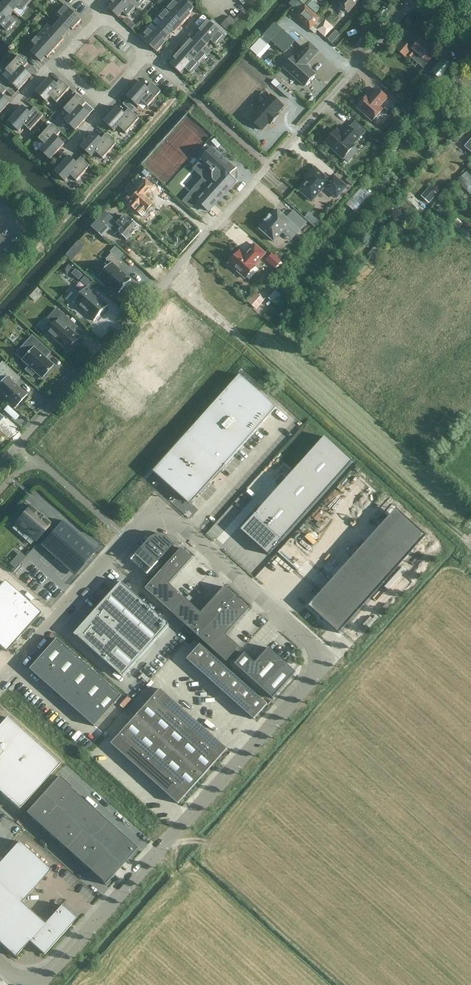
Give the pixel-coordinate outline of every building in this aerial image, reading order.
[(30,0),(6,0),(4,2),(14,11),(18,6),(23,11),(31,1),(30,0)] [(128,0),(113,0),(111,2),(113,4),(108,9),(118,17),(123,12),(128,17),(136,8),(137,9),(128,0)] [(137,9),(145,0),(128,0),(137,9)] [(175,0),(172,0),(165,8),(183,24),(191,15),(189,13),(194,8),(185,0),(184,0),(180,4),(175,0)] [(339,4),(348,12),(359,0),(343,0),(339,4)] [(14,11),(4,2),(0,7),(0,25),(7,31),(16,22),(9,16),(14,11)] [(61,20),(57,24),(66,33),(71,29),(73,30),(81,20),(65,6),(56,15),(61,20)] [(296,16),(310,29),(319,19),(305,6),(296,16)] [(183,24),(165,8),(157,17),(161,22),(157,27),(168,37),(172,32),(174,33),(183,24)] [(243,11),(234,20),(239,24),(248,15),(243,11)] [(221,25),(230,34),(239,25),(229,16),(221,25)] [(316,29),(325,37),(333,28),(325,20),(316,29)] [(201,32),(196,37),(206,45),(210,41),(215,45),(224,35),(208,21),(199,30),(201,32)] [(48,25),(39,34),(56,49),(64,40),(62,38),(66,33),(57,24),(52,29),(48,25)] [(286,53),(298,38),(283,26),(272,41),(286,53)] [(168,37),(157,27),(152,32),(147,27),(139,37),(157,53),(166,43),(164,41),(168,37)] [(39,34),(31,43),(36,48),(31,53),(41,62),(45,57),(47,58),(56,49),(39,34)] [(190,40),(182,49),(200,65),(199,63),(207,55),(202,50),(206,45),(196,37),(192,41),(190,40)] [(419,40),(412,49),(403,41),(395,49),(405,57),(408,55),(424,69),(428,64),(427,63),(433,57),(428,52),(430,50),(419,40)] [(318,51),(309,43),(296,57),(294,55),(284,67),(305,86),(315,74),(305,66),(318,51)] [(98,74),(111,83),(126,62),(102,44),(100,47),(110,54),(105,61),(107,62),(98,74)] [(182,49),(174,58),(175,60),(171,65),(181,74),(185,69),(191,74),(200,65),(182,49)] [(12,76),(7,82),(17,91),(31,76),(24,69),(28,64),(19,56),(6,71),(12,76)] [(442,60),(432,72),(427,68),(420,76),(425,81),(428,78),(436,85),(439,87),(443,83),(441,81),(452,69),(442,60)] [(462,70),(446,87),(468,107),(466,109),(470,113),(470,78),(462,70)] [(49,78),(35,94),(45,103),(50,97),(57,103),(70,88),(61,80),(57,85),(49,78)] [(140,82),(127,96),(138,106),(142,102),(148,107),(161,92),(152,84),(147,89),(140,82)] [(293,93),(283,83),(278,89),(288,98),(293,93)] [(9,103),(2,96),(6,91),(0,86),(0,113),(9,103)] [(387,98),(378,89),(369,98),(367,96),(357,107),(372,121),(382,110),(379,107),(387,98)] [(70,115),(65,121),(75,130),(89,115),(82,108),(86,103),(77,95),(64,110),(70,115)] [(271,95),(249,119),(262,130),(268,123),(270,124),(278,115),(276,114),(283,106),(271,95)] [(22,107),(18,111),(8,122),(19,131),(24,126),(30,131),(43,117),(34,109),(30,113),(22,107)] [(129,110),(124,114),(117,108),(104,122),(115,131),(119,127),(125,132),(138,118),(129,110)] [(342,135),(337,130),(325,143),(343,159),(344,158),(348,162),(354,155),(350,151),(355,146),(353,144),(366,131),(355,122),(342,135)] [(52,124),(39,139),(45,145),(40,150),(50,160),(64,144),(57,137),(61,133),(52,124)] [(94,133),(81,147),(92,157),(96,152),(102,158),(115,143),(106,135),(101,140),(94,133)] [(219,152),(217,153),(212,148),(209,151),(207,151),(204,154),(204,157),(201,160),(211,169),(210,170),(212,172),(212,174),(212,178),(213,180),(214,181),(197,200),(209,211),(220,199),(222,199),(224,197),(224,195),(226,193),(227,193),(229,190),(229,189),(237,181),(235,179),(236,177),(236,173),(235,171),(236,169),(229,163),(229,161),(226,159),(225,159),(221,156),(221,155),(219,152)] [(69,157),(55,172),(65,181),(70,176),(76,181),(90,167),(81,159),(76,163),(69,157)] [(329,180),(315,167),(307,176),(310,178),(299,190),(312,201),(324,187),(337,198),(346,187),(333,175),(329,180)] [(467,171),(457,181),(470,194),(470,175),(467,171)] [(146,212),(153,204),(144,197),(153,187),(145,180),(136,191),(137,192),(132,198),(133,199),(128,205),(135,211),(140,206),(146,212)] [(354,210),(370,193),(362,185),(346,202),(354,210)] [(296,235),(307,223),(293,211),(287,218),(277,210),(271,217),(270,216),(269,217),(270,217),(266,221),(266,220),(265,221),(266,222),(260,229),(274,242),(287,227),(296,235)] [(310,211),(305,217),(315,226),(320,220),(310,211)] [(115,222),(109,229),(115,234),(118,231),(127,240),(139,227),(129,218),(128,220),(124,217),(118,224),(115,222)] [(15,250),(0,236),(0,267),(15,250)] [(255,245),(247,253),(248,253),(245,256),(240,251),(229,263),(245,278),(256,266),(255,265),(265,254),(255,245)] [(372,260),(378,253),(373,248),(367,255),(372,260)] [(72,260),(75,256),(70,251),(66,255),(72,260)] [(273,252),(267,260),(276,268),(282,260),(273,252)] [(116,267),(121,262),(112,254),(106,260),(110,264),(100,276),(119,293),(131,280),(116,267)] [(107,305),(88,287),(87,286),(73,302),(74,303),(74,302),(74,303),(94,320),(93,321),(94,321),(102,312),(108,305),(108,304),(107,305)] [(249,305),(255,310),(263,300),(258,295),(249,305)] [(57,308),(48,318),(54,324),(47,332),(67,351),(79,338),(72,332),(73,331),(72,329),(75,325),(57,308)] [(50,353),(47,350),(32,336),(22,347),(28,352),(21,360),(28,367),(25,370),(32,376),(35,373),(41,379),(53,366),(45,358),(45,357),(44,355),(47,351),(49,353),(50,353)] [(14,384),(20,378),(2,361),(0,363),(0,380),(1,381),(0,383),(0,395),(14,408),(14,409),(27,395),(26,394),(26,395),(14,384)] [(225,465),(277,408),(240,376),(189,433),(189,432),(153,472),(176,492),(177,491),(190,503),(199,493),(200,494),(226,466),(225,465)] [(325,436),(241,529),(269,555),(353,461),(325,436)] [(25,532),(35,541),(51,523),(31,506),(18,520),(28,529),(25,532)] [(62,521),(40,545),(55,559),(56,559),(70,571),(91,547),(85,541),(62,521)] [(158,562),(174,544),(166,537),(161,536),(156,536),(151,538),(142,548),(158,562)] [(182,548),(145,589),(226,662),(239,647),(226,635),(249,609),(225,587),(201,613),(169,584),(193,558),(182,548)] [(20,550),(10,563),(16,567),(26,554),(20,550)] [(309,606),(339,634),(384,584),(354,557),(309,606)] [(0,586),(0,648),(5,653),(40,615),(4,582),(0,586)] [(120,584),(95,613),(96,614),(142,655),(169,625),(121,582),(120,583),(120,584)] [(96,614),(77,636),(123,677),(142,655),(96,614)] [(30,670),(95,727),(122,696),(57,639),(30,670)] [(198,670),(212,655),(200,645),(187,660),(198,670)] [(292,669),(285,663),(269,648),(256,662),(245,653),(235,664),(273,699),(296,673),(292,669)] [(209,680),(223,665),(212,655),(198,670),(209,680)] [(220,690),(234,675),(223,665),(209,680),(220,690)] [(232,700),(245,685),(234,675),(220,690),(232,700)] [(232,700),(243,710),(256,695),(245,685),(232,700)] [(149,729),(174,701),(161,689),(136,717),(149,729)] [(254,720),(267,705),(256,695),(243,710),(254,720)] [(163,741),(187,713),(174,701),(149,729),(163,741)] [(176,753),(201,725),(187,713),(163,741),(176,753)] [(19,809),(59,764),(6,717),(0,724),(0,792),(19,809)] [(149,729),(136,717),(111,744),(125,756),(149,729)] [(189,765),(214,737),(201,725),(176,753),(189,765)] [(163,741),(149,729),(125,756),(138,768),(163,741)] [(203,777),(228,749),(214,737),(189,765),(203,777)] [(176,753),(163,741),(138,768),(151,780),(176,753)] [(189,765),(176,753),(151,780),(165,792),(189,765)] [(203,777),(189,765),(165,792),(178,804),(203,777)] [(57,776),(41,794),(54,806),(70,788),(57,776)] [(70,788),(54,806),(55,807),(64,815),(68,818),(85,800),(70,788)] [(41,794),(25,812),(39,825),(55,807),(54,806),(41,794)] [(85,800),(68,818),(74,823),(80,828),(96,811),(85,800)] [(55,807),(39,825),(48,833),(64,815),(55,807)] [(96,811),(80,828),(82,831),(91,838),(107,820),(96,811)] [(64,815),(48,833),(57,841),(74,823),(68,818),(64,815)] [(107,820),(91,838),(95,843),(102,848),(118,830),(107,820)] [(74,823),(57,841),(66,849),(82,831),(80,828),(74,823)] [(118,830),(102,848),(106,852),(122,867),(138,849),(118,830)] [(82,831),(66,849),(79,861),(95,843),(91,838),(82,831)] [(73,919),(67,914),(69,912),(61,905),(44,924),(21,903),(50,870),(19,842),(0,862),(0,943),(15,957),(29,941),(44,955),(73,919)] [(95,843),(79,861),(90,871),(106,852),(102,848),(95,843)] [(106,852),(90,871),(106,885),(122,867),(106,852)]
